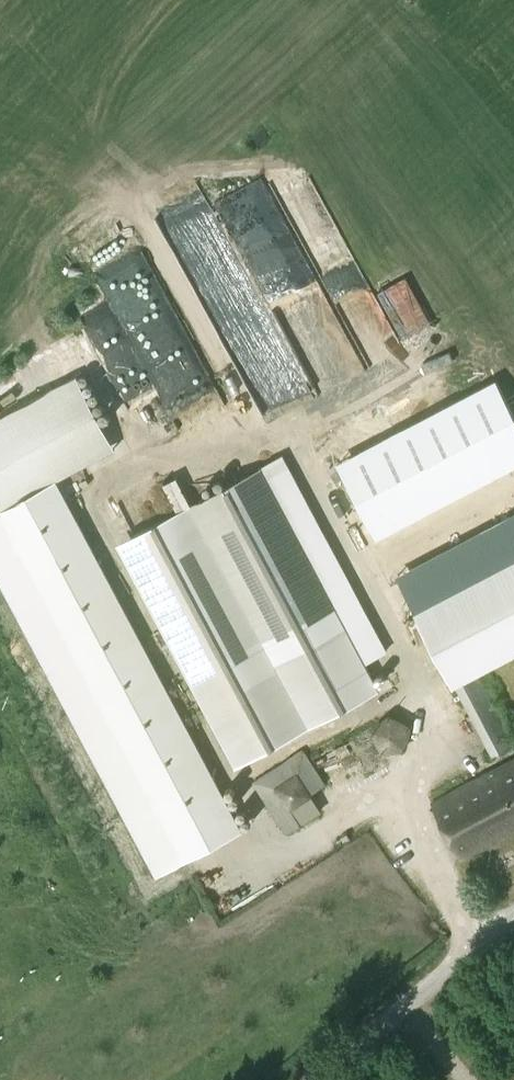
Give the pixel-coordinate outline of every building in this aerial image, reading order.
[(419,375),(388,393),(416,443),(448,425),(419,375)] [(56,480),(115,449),(76,376),(0,416),(0,510),(56,480)] [(427,488),(460,462),(442,439),(409,466),(427,488)] [(260,467),(132,535),(248,753),(323,713),(374,686),(376,685),(260,467)] [(454,530),(487,511),(463,467),(427,487),(447,522),(449,521),(454,530)] [(154,876),(241,829),(56,480),(0,510),(0,586),(154,876)] [(418,612),(454,682),(513,650),(513,561),(419,611),(418,612)] [(513,744),(513,739),(479,673),(455,686),(492,755),(513,744)] [(381,753),(407,750),(411,724),(389,712),(370,731),(381,753)] [(297,819),(320,805),(312,792),(326,783),(305,749),(287,760),(253,782),(275,816),(289,807),(297,819)] [(513,830),(513,758),(431,803),(462,858),(513,830)]
